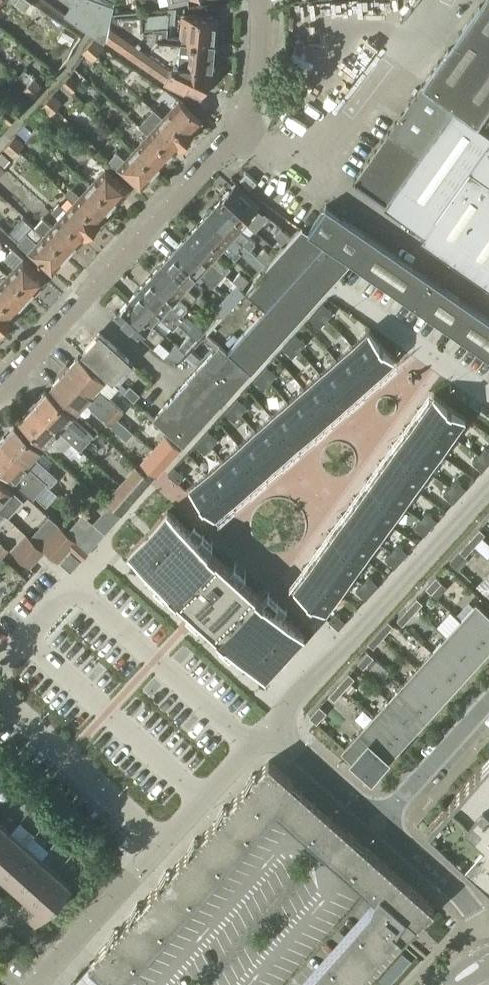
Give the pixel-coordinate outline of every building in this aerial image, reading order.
[(26,11),(31,3),(32,2),(28,0),(18,0),(15,4),(26,11)] [(106,37),(109,22),(111,13),(113,5),(99,0),(68,0),(72,3),(64,14),(105,43),(106,37)] [(355,182),(425,231),(469,168),(488,182),(488,0),(484,0),(368,163),(355,182)] [(109,22),(106,37),(166,79),(202,98),(216,68),(212,66),(215,42),(181,39),(181,38),(167,37),(168,24),(175,24),(176,8),(168,9),(168,13),(145,15),(145,10),(111,13),(109,22)] [(181,39),(215,42),(218,18),(184,14),(181,37),(181,38),(181,39)] [(88,46),(97,55),(103,48),(94,40),(88,46)] [(91,62),(97,55),(88,46),(82,53),(91,62)] [(18,77),(27,85),(34,79),(25,70),(18,77)] [(69,76),(62,84),(71,93),(79,85),(69,76)] [(27,85),(36,94),(43,87),(34,79),(27,85)] [(30,100),(36,94),(27,85),(21,92),(30,100)] [(47,101),(56,109),(62,103),(53,94),(47,101)] [(163,116),(188,139),(199,127),(198,126),(203,122),(179,100),(163,116)] [(50,116),(56,109),(47,101),(40,107),(50,116)] [(16,117),(7,109),(0,116),(0,117),(8,125),(16,117)] [(188,139),(163,116),(163,117),(154,109),(138,126),(148,134),(148,133),(172,155),(176,150),(177,151),(188,139)] [(156,172),(172,155),(148,133),(148,134),(132,150),(156,172)] [(9,143),(19,151),(24,145),(15,136),(9,143)] [(13,157),(19,151),(9,143),(3,149),(13,157)] [(156,172),(132,150),(125,159),(116,152),(109,160),(117,167),(141,189),(156,172)] [(0,154),(0,164),(3,167),(10,159),(2,152),(0,154)] [(91,185),(114,206),(129,189),(106,168),(91,185)] [(425,231),(421,237),(488,285),(488,182),(469,168),(425,231)] [(246,172),(240,179),(251,189),(257,182),(246,172)] [(71,187),(65,193),(75,202),(76,202),(100,224),(106,217),(105,216),(114,206),(91,185),(81,196),(71,187)] [(221,201),(242,220),(248,214),(260,225),(266,218),(247,201),(248,199),(234,187),(221,201)] [(236,226),(242,220),(221,201),(210,212),(217,219),(215,221),(223,228),(224,226),(250,250),(256,244),(249,238),(236,226)] [(58,204),(52,211),(60,219),(84,241),(100,224),(76,202),(75,202),(67,212),(58,204)] [(351,261),(488,356),(488,320),(326,206),(308,231),(351,261)] [(223,228),(215,221),(217,219),(210,212),(198,226),(219,245),(235,259),(241,253),(244,256),(250,250),(224,226),(223,228)] [(53,227),(43,218),(34,228),(44,236),(45,236),(68,256),(82,240),(84,241),(60,219),(53,227)] [(214,251),(219,245),(198,226),(188,236),(195,243),(192,246),(200,253),(201,251),(226,274),(231,267),(214,251)] [(283,244),(290,236),(281,228),(274,236),(283,244)] [(324,244),(302,229),(246,292),(266,310),(228,351),(251,372),(350,262),(325,244),(324,244)] [(45,236),(44,236),(38,243),(27,233),(18,242),(52,273),(68,256),(45,236)] [(200,253),(192,246),(195,243),(188,236),(176,250),(197,270),(202,264),(215,275),(220,280),(226,274),(201,251),(200,253)] [(256,255),(266,264),(273,257),(263,248),(256,255)] [(31,297),(46,280),(23,259),(12,249),(3,259),(14,268),(8,276),(31,297)] [(191,276),(197,270),(176,250),(165,261),(172,268),(169,271),(177,278),(179,276),(197,293),(203,287),(191,276)] [(192,300),(197,293),(179,276),(177,278),(169,271),(172,268),(165,261),(152,275),(174,295),(179,289),(192,300)] [(238,285),(242,289),(249,281),(240,273),(233,280),(238,285)] [(188,309),(173,296),(174,295),(152,275),(142,287),(149,293),(146,296),(154,303),(155,301),(174,319),(179,323),(185,317),(182,315),(188,309)] [(17,315),(19,313),(17,312),(31,297),(8,276),(0,284),(0,299),(17,315)] [(234,304),(246,292),(242,289),(238,285),(227,297),(234,304)] [(154,303),(146,296),(149,293),(142,287),(129,301),(151,320),(157,313),(174,329),(179,323),(174,319),(155,301),(154,303)] [(234,304),(227,297),(215,310),(219,314),(223,317),(234,304)] [(17,315),(0,299),(0,330),(2,332),(17,315)] [(132,327),(151,344),(153,346),(164,334),(150,321),(151,320),(129,301),(116,315),(131,328),(132,327)] [(323,304),(316,312),(326,321),(333,313),(323,304)] [(212,322),(219,314),(215,310),(210,305),(202,314),(212,322)] [(316,312),(310,319),(320,328),(326,321),(316,312)] [(190,334),(196,339),(203,331),(194,323),(187,331),(190,334)] [(367,329),(350,344),(375,372),(392,357),(367,329)] [(119,384),(136,366),(129,359),(100,333),(84,350),(113,377),(114,377),(112,379),(119,384)] [(297,333),(290,340),(300,349),(307,342),(297,333)] [(190,334),(179,346),(185,352),(196,339),(190,334)] [(290,340),(284,347),(294,356),(300,349),(290,340)] [(177,360),(185,352),(179,346),(177,343),(164,357),(177,360)] [(350,344),(334,358),(359,386),(375,372),(350,344)] [(251,372),(228,351),(228,352),(221,346),(153,419),(183,448),(251,372)] [(117,420),(118,419),(124,413),(109,399),(119,388),(107,378),(105,381),(78,356),(65,371),(117,420)] [(334,358),(318,372),(343,400),(359,386),(334,358)] [(267,366),(260,373),(270,382),(277,375),(267,366)] [(117,420),(65,371),(52,386),(78,410),(85,402),(103,418),(103,417),(112,425),(126,438),(132,431),(118,419),(117,420)] [(318,372),(302,386),(328,415),(343,400),(318,372)] [(260,373),(254,380),(264,389),(270,382),(260,373)] [(130,386),(124,392),(134,401),(140,394),(130,386)] [(302,386),(286,400),(312,429),(328,415),(302,386)] [(93,434),(46,392),(33,406),(71,441),(70,442),(72,443),(79,449),(93,434)] [(433,395),(420,413),(451,435),(464,417),(433,395)] [(238,398),(231,405),(241,414),(248,407),(238,398)] [(286,400),(270,414),(295,443),(312,429),(286,400)] [(231,405),(225,412),(235,421),(241,414),(231,405)] [(66,449),(72,443),(70,442),(71,441),(33,406),(19,421),(46,446),(49,450),(66,449)] [(420,413),(408,430),(438,452),(451,435),(420,413)] [(270,414),(254,429),(279,457),(295,443),(270,414)] [(41,452),(14,427),(1,441),(40,476),(47,483),(50,486),(58,478),(35,458),(41,452)] [(254,429),(238,443),(263,471),(279,457),(254,429)] [(209,430),(202,437),(212,446),(219,439),(209,430)] [(408,430),(395,448),(426,470),(438,452),(408,430)] [(151,450),(166,465),(180,450),(165,436),(151,450)] [(202,437),(196,445),(206,454),(212,446),(202,437)] [(0,443),(0,468),(14,481),(34,498),(47,483),(40,476),(1,441),(0,443)] [(238,443),(222,457),(247,485),(263,471),(238,443)] [(395,448),(383,465),(413,487),(426,470),(395,448)] [(475,463),(485,472),(488,467),(488,463),(481,456),(475,463)] [(222,457),(206,471),(232,499),(247,485),(222,457)] [(383,465),(370,482),(401,504),(413,487),(383,465)] [(119,485),(134,500),(151,481),(135,466),(119,485)] [(175,467),(169,474),(179,483),(185,476),(175,467)] [(206,471),(189,486),(215,514),(232,499),(206,471)] [(23,500),(12,490),(0,479),(0,511),(5,515),(8,517),(23,500)] [(459,480),(453,487),(463,496),(469,489),(459,480)] [(370,482),(358,500),(388,522),(401,504),(370,482)] [(120,516),(134,500),(119,485),(104,501),(108,505),(120,516)] [(453,487),(446,495),(456,503),(463,496),(453,487)] [(358,500),(345,517),(376,539),(388,522),(358,500)] [(92,523),(103,533),(104,534),(108,529),(120,516),(108,505),(92,523)] [(168,510),(129,554),(266,679),(305,635),(168,510)] [(430,513),(424,520),(433,529),(440,522),(430,513)] [(345,517),(333,534),(364,557),(376,539),(345,517)] [(424,520),(417,527),(427,536),(433,529),(424,520)] [(103,534),(90,522),(81,531),(74,524),(67,532),(83,547),(90,540),(94,544),(103,534)] [(39,547),(44,551),(59,563),(60,562),(71,550),(81,559),(88,552),(83,547),(67,532),(59,525),(39,547)] [(469,540),(475,546),(485,535),(479,529),(469,540)] [(333,534),(320,552),(351,574),(364,557),(333,534)] [(44,551),(30,538),(15,554),(29,567),(44,551)] [(465,557),(475,546),(469,540),(459,551),(465,557)] [(9,550),(1,543),(0,544),(0,560),(9,550)] [(400,545),(394,553),(404,562),(410,554),(400,545)] [(71,550),(60,562),(70,571),(81,559),(71,550)] [(459,551),(450,562),(458,570),(468,559),(465,557),(459,551)] [(320,552),(308,569),(339,591),(351,574),(320,552)] [(394,553),(387,560),(397,569),(404,562),(394,553)] [(308,569),(295,587),(325,609),(339,591),(308,569)] [(442,583),(436,577),(425,588),(431,594),(442,583)] [(371,578),(365,585),(374,594),(381,587),(371,578)] [(365,585),(358,592),(368,601),(374,594),(365,585)] [(407,609),(413,615),(423,604),(417,598),(407,609)] [(488,644),(488,616),(476,604),(461,620),(488,644)] [(403,626),(413,615),(407,609),(397,621),(403,626)] [(338,615),(331,622),(341,631),(348,624),(338,615)] [(474,661),(488,644),(461,620),(446,636),(474,661)] [(377,632),(383,637),(393,626),(387,621),(377,632)] [(373,648),(383,637),(377,632),(367,643),(373,648)] [(432,652),(459,677),(474,661),(446,636),(432,652)] [(373,658),(368,652),(357,663),(363,669),(373,658)] [(445,692),(459,677),(432,652),(417,668),(445,692)] [(430,709),(445,692),(417,668),(403,684),(430,709)] [(338,684),(344,690),(354,679),(348,674),(338,684)] [(356,688),(350,683),(344,690),(350,695),(356,688)] [(334,701),(344,690),(338,684),(329,695),(334,701)] [(388,700),(415,725),(430,709),(403,684),(388,700)] [(401,741),(415,725),(388,700),(373,716),(401,741)] [(316,724),(326,713),(319,706),(309,717),(316,724)] [(358,732),(386,757),(401,741),(373,716),(358,732)] [(371,774),(386,757),(358,732),(344,749),(371,774)] [(428,826),(488,881),(488,759),(428,826)] [(269,761),(89,964),(113,984),(191,984),(316,844),(374,896),(370,907),(300,984),(351,984),(398,933),(411,919),(416,924),(434,907),(269,761)] [(10,832),(0,823),(0,844),(10,832)] [(25,846),(10,832),(0,844),(0,873),(25,846)] [(0,873),(0,876),(14,888),(40,859),(25,846),(0,873)] [(29,902),(55,873),(40,859),(14,888),(29,902)] [(55,873),(29,902),(35,908),(26,918),(35,927),(70,888),(55,873)]
